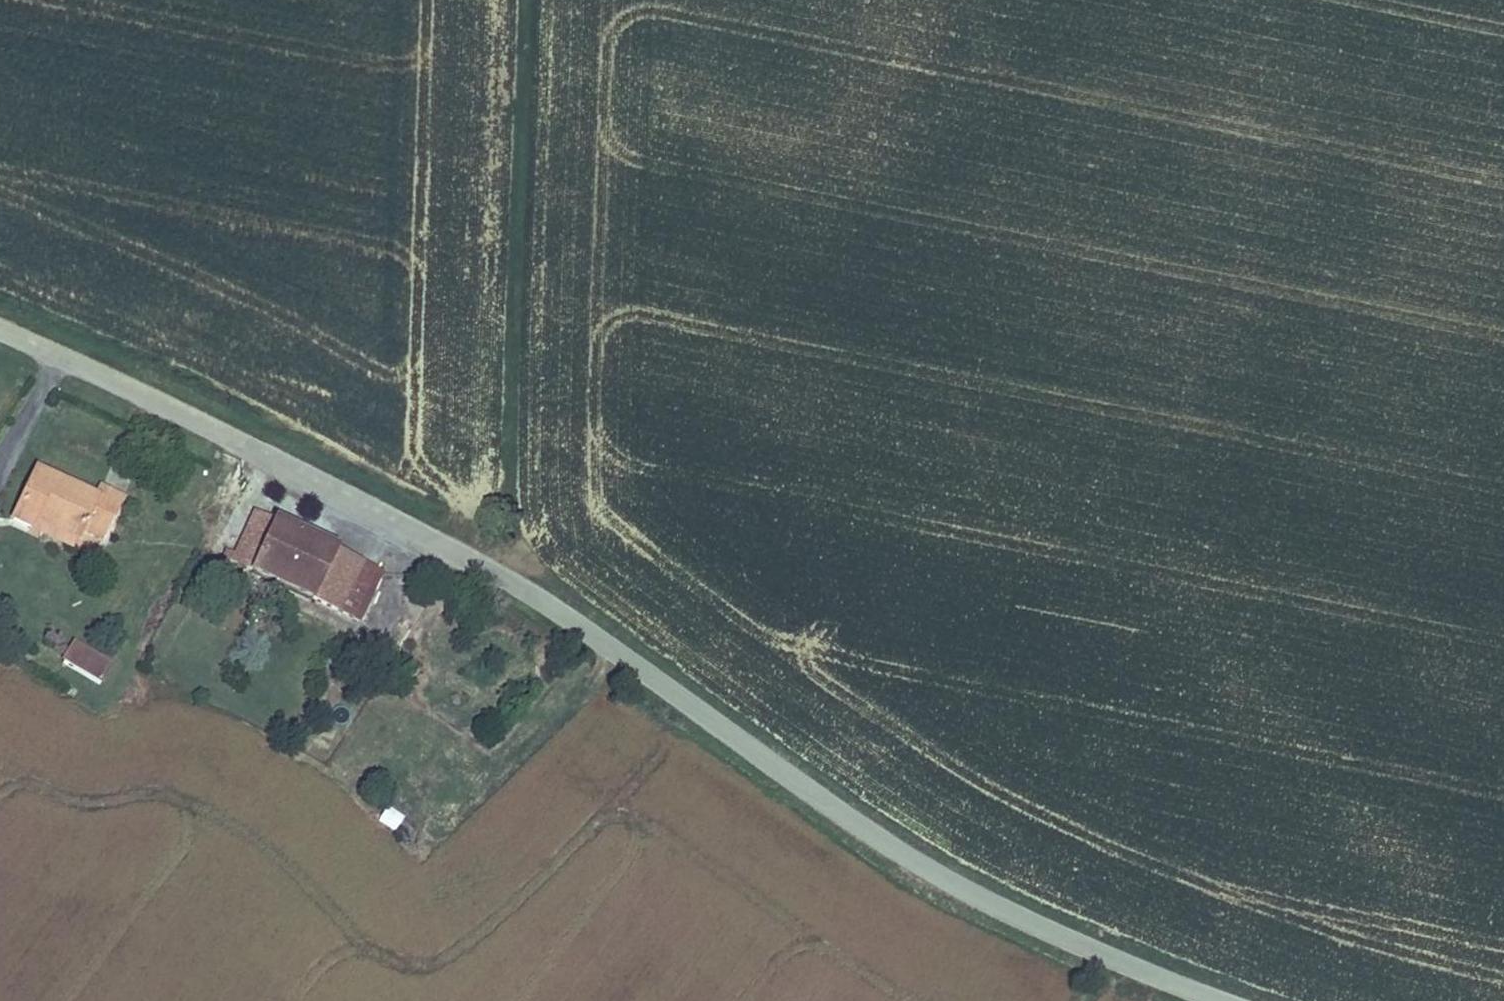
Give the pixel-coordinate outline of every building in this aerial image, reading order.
[(40,513),(82,531),(89,521),(109,531),(130,493),(105,479),(102,490),(39,461),(16,511),(34,518),(40,513)] [(379,573),(259,511),(234,562),(354,623),(379,573)] [(78,537),(82,531),(40,513),(34,518),(78,537)] [(68,641),(53,631),(41,648),(58,660),(68,641)] [(101,688),(113,664),(72,644),(60,667),(101,688)] [(387,809),(379,823),(396,833),(404,819),(387,809)]
